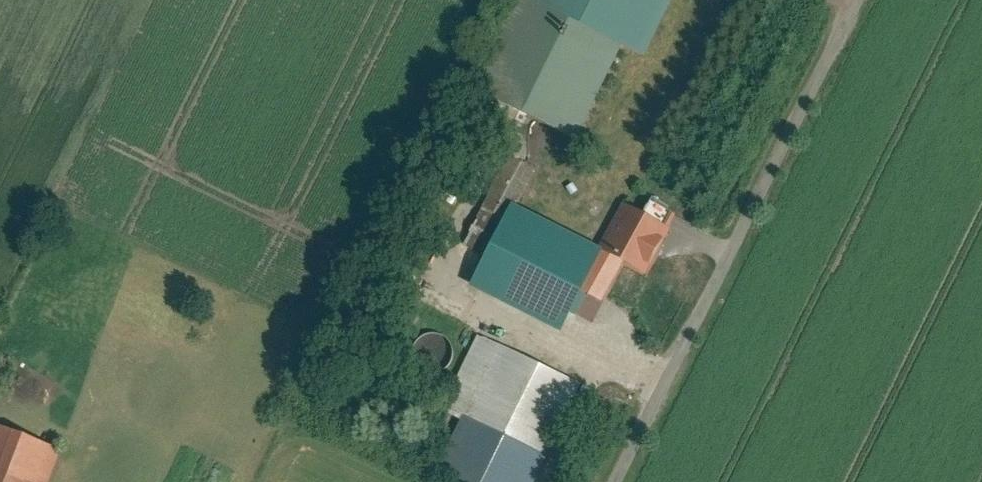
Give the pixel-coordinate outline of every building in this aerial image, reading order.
[(527,0),(511,0),(468,87),(571,138),(618,45),(527,0)] [(640,54),(666,0),(527,0),(640,54)] [(643,273),(665,228),(622,207),(600,252),(643,273)] [(600,253),(513,209),(473,287),(560,331),(600,253)] [(445,341),(419,331),(408,359),(434,369),(445,341)] [(472,332),(437,403),(458,413),(433,463),(470,481),(526,481),(575,383),(472,332)] [(57,451),(0,433),(0,481),(47,481),(57,451)]
